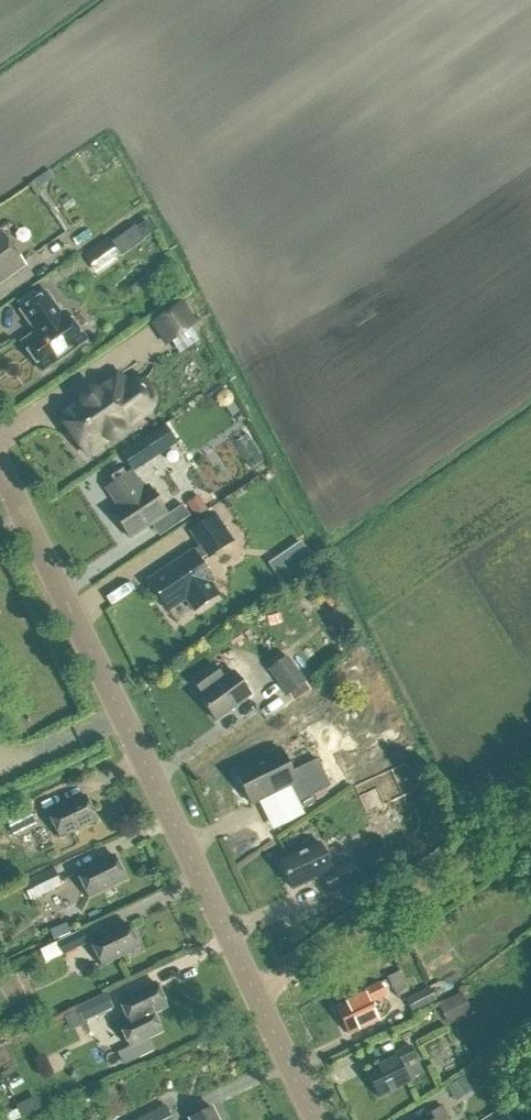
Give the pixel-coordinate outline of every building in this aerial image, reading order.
[(1,229),(0,230),(0,283),(26,265),(1,229)] [(81,254),(94,272),(119,255),(106,236),(81,254)] [(129,291),(138,305),(149,298),(140,284),(129,291)] [(22,310),(37,332),(22,342),(43,371),(86,341),(66,312),(62,314),(47,293),(22,310)] [(181,304),(171,310),(183,327),(193,320),(181,304)] [(86,390),(84,392),(87,396),(59,415),(86,455),(107,441),(109,442),(112,442),(114,442),(116,441),(119,440),(121,437),(122,434),(122,431),(139,419),(147,414),(149,412),(151,409),(153,406),(154,403),(154,400),(154,397),(153,394),(152,391),(151,389),(148,386),(145,384),(142,383),(140,382),(138,382),(136,382),(133,382),(131,383),(127,384),(121,374),(117,376),(95,391),(93,390),(91,389),(90,389),(89,389),(88,390),(87,390),(86,390)] [(144,440),(121,455),(132,470),(155,455),(144,440)] [(186,481),(202,476),(198,462),(182,467),(186,481)] [(112,512),(129,538),(167,513),(149,486),(143,490),(131,471),(107,488),(119,506),(112,512)] [(197,496),(187,503),(196,517),(206,510),(197,496)] [(183,505),(173,512),(180,523),(190,516),(183,505)] [(148,581),(168,610),(186,598),(194,611),(218,595),(210,582),(213,580),(199,560),(207,555),(208,558),(233,541),(215,515),(191,531),(200,546),(148,581)] [(286,559),(302,551),(297,540),(281,548),(286,559)] [(269,671),(287,695),(304,683),(286,658),(269,671)] [(199,697),(216,721),(251,696),(233,672),(223,679),(213,665),(192,681),(202,695),(199,697)] [(235,772),(251,804),(290,785),(299,802),(330,787),(317,760),(292,773),(281,750),(235,772)] [(85,796),(48,814),(60,838),(97,820),(85,796)] [(8,822),(15,838),(39,827),(31,811),(8,822)] [(279,861),(293,890),(323,876),(330,893),(359,880),(351,863),(332,871),(319,843),(279,861)] [(77,874),(88,897),(125,880),(114,856),(77,874)] [(54,869),(23,884),(31,900),(62,885),(54,869)] [(139,948),(127,924),(90,942),(102,966),(139,948)] [(81,932),(57,944),(63,956),(87,944),(81,932)] [(156,972),(174,963),(168,952),(150,962),(156,972)] [(407,991),(398,971),(386,977),(395,997),(407,991)] [(119,1026),(130,1047),(162,1031),(153,1014),(167,1007),(155,983),(118,1001),(128,1022),(119,1026)] [(380,983),(364,991),(366,994),(336,1009),(348,1035),(379,1020),(371,1003),(386,996),(380,983)] [(440,995),(433,983),(422,991),(420,990),(402,1002),(411,1015),(430,1003),(429,1002),(440,995)] [(438,1005),(448,1026),(471,1014),(461,993),(438,1005)] [(98,997),(78,1007),(84,1020),(104,1011),(98,997)] [(416,1059),(410,1046),(394,1054),(396,1058),(366,1072),(378,1098),(409,1083),(401,1066),(416,1059)] [(15,1105),(21,1117),(40,1108),(35,1096),(15,1105)] [(167,1105),(137,1119),(174,1119),(167,1105)] [(449,1119),(441,1106),(430,1113),(434,1119),(433,1119),(448,1119),(449,1119)] [(212,1108),(189,1119),(218,1119),(212,1108)]
